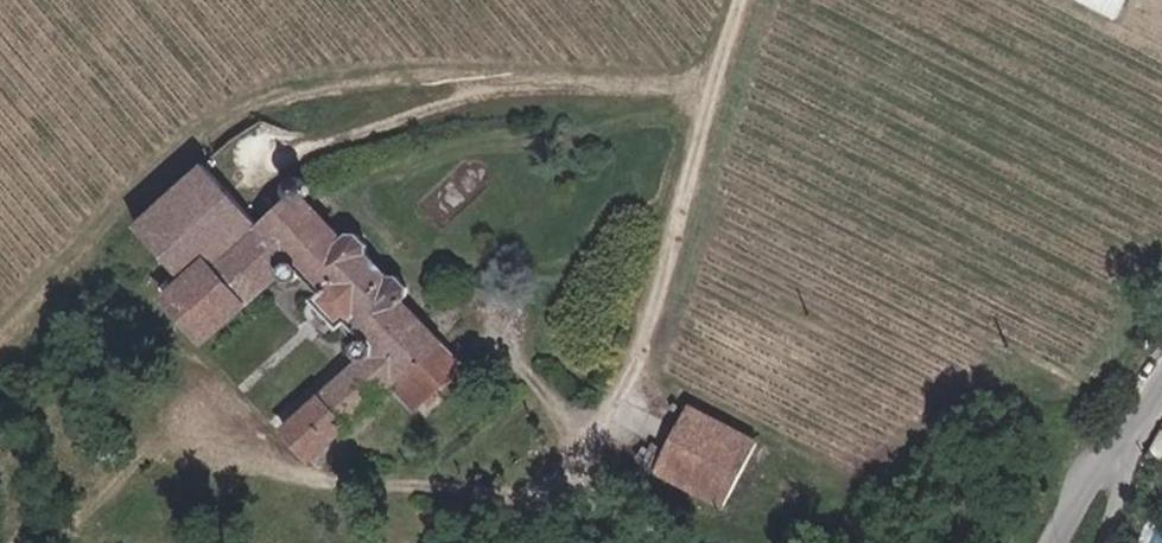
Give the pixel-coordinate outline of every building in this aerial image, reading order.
[(1122,18),(1132,0),(1088,0),(1122,18)] [(409,414),(455,368),(401,304),(404,300),(404,290),(393,279),(384,279),(364,258),(365,249),(351,235),(344,235),(339,238),(304,202),(303,192),(300,182),(293,177),(285,176),(281,179),(278,183),(277,188),(277,191),(278,196),(251,219),(194,157),(126,219),(176,274),(157,291),(198,339),(273,278),(278,282),(281,283),(285,283),(288,283),(292,282),(352,351),(345,360),(349,366),(275,428),(303,461),(384,393),(409,414)] [(683,410),(650,468),(724,507),(754,448),(683,410)]
